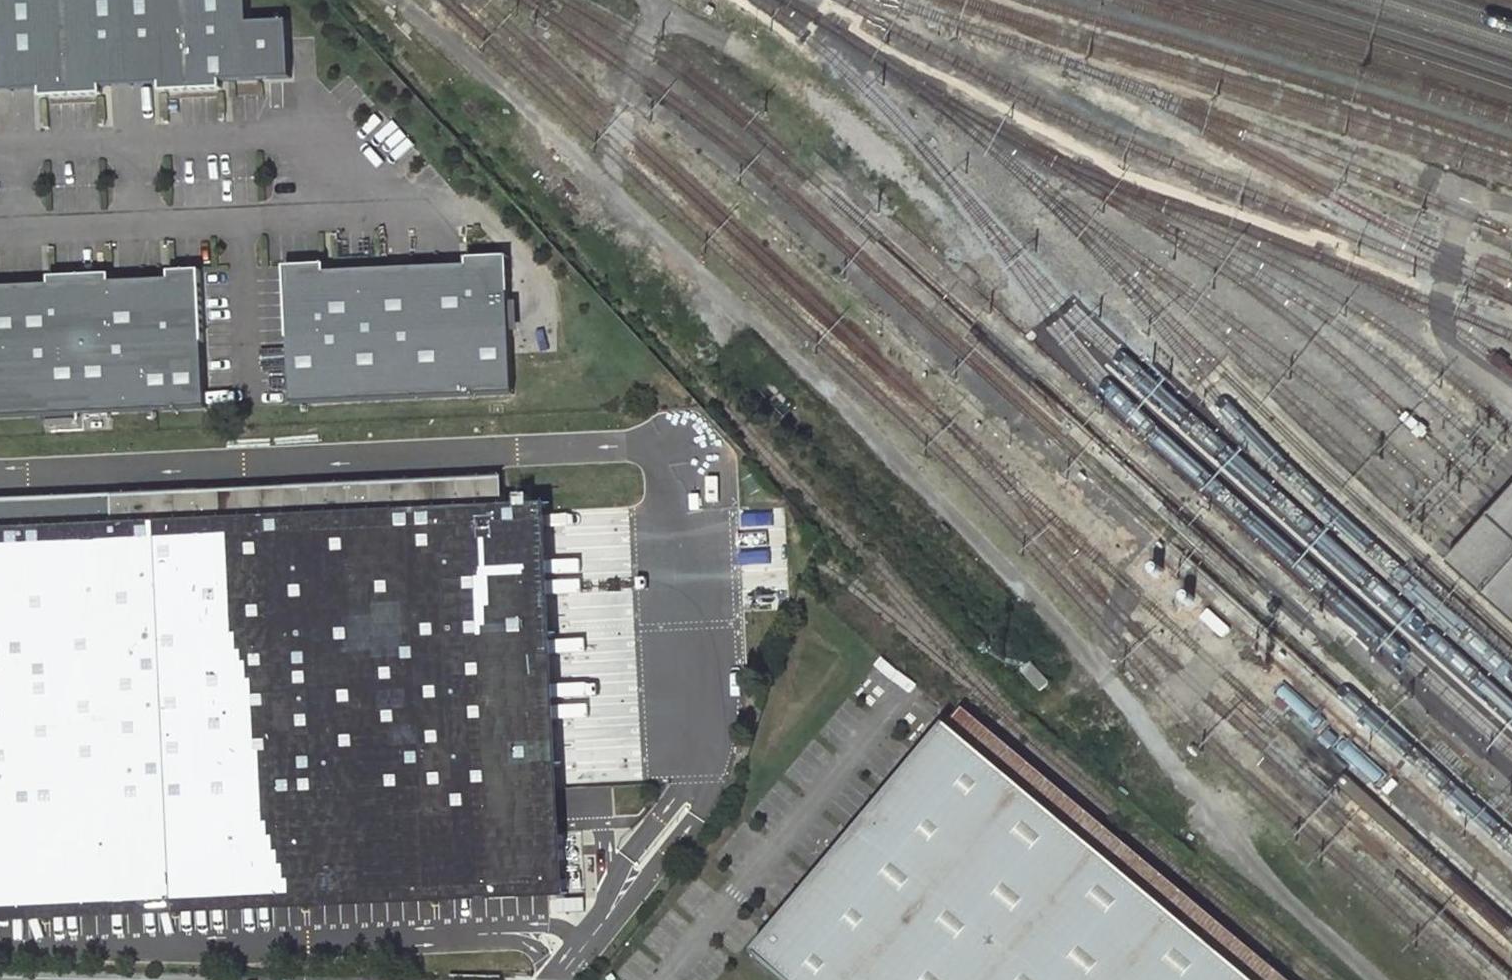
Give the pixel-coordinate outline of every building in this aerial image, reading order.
[(290,78),(288,21),(248,23),(247,0),(0,0),(0,91),(41,89),(41,97),(101,94),(101,87),(161,84),(161,92),(221,89),(221,81),(290,78)] [(287,267),(293,404),(516,394),(510,257),(469,258),(470,266),(327,273),(327,265),(287,267)] [(207,408),(201,270),(172,272),(172,280),(112,283),(112,275),(52,278),(52,285),(0,288),(0,417),(207,408)] [(1511,628),(1511,479),(1494,499),(1473,524),(1454,546),(1438,563),(1511,628)] [(105,499),(106,528),(0,533),(0,900),(555,874),(538,507),(508,508),(507,480),(105,499)] [(569,888),(550,506),(538,507),(555,874),(0,900),(0,915),(569,888)] [(965,696),(949,716),(1262,979),(1302,979),(965,696)] [(949,716),(757,940),(797,974),(804,979),(1262,979),(949,716)]
